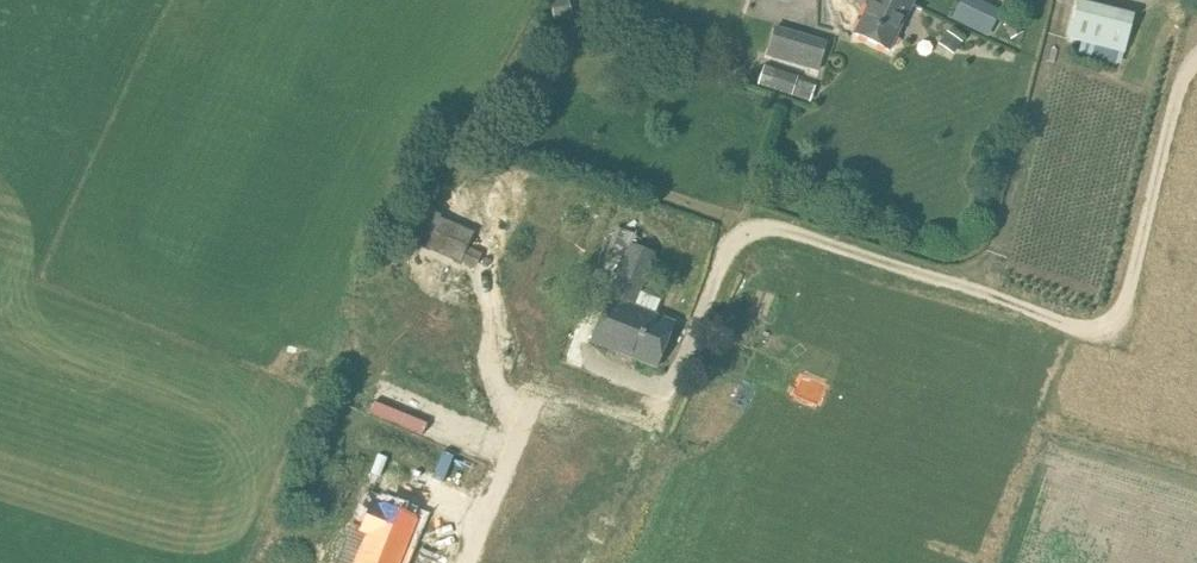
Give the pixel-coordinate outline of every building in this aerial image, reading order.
[(856,33),(890,50),(913,5),(903,0),(873,0),(856,33)] [(1081,0),(1079,0),(1069,39),(1125,54),(1135,14),(1081,0)] [(982,1),(969,27),(987,36),(1000,10),(982,1)] [(1019,17),(1004,24),(1011,38),(1026,31),(1019,17)] [(770,29),(760,59),(815,74),(823,45),(770,29)] [(939,43),(955,55),(964,42),(947,30),(939,43)] [(760,68),(754,88),(805,106),(812,86),(760,68)] [(435,214),(430,212),(425,215),(423,220),(425,224),(417,245),(461,263),(473,233),(437,219),(435,214)] [(676,323),(634,306),(655,253),(632,243),(611,296),(608,295),(591,340),(658,367),(676,323)] [(429,300),(453,310),(471,267),(447,257),(429,300)] [(382,501),(381,504),(371,500),(360,527),(370,531),(356,562),(399,562),(419,517),(382,501)]
